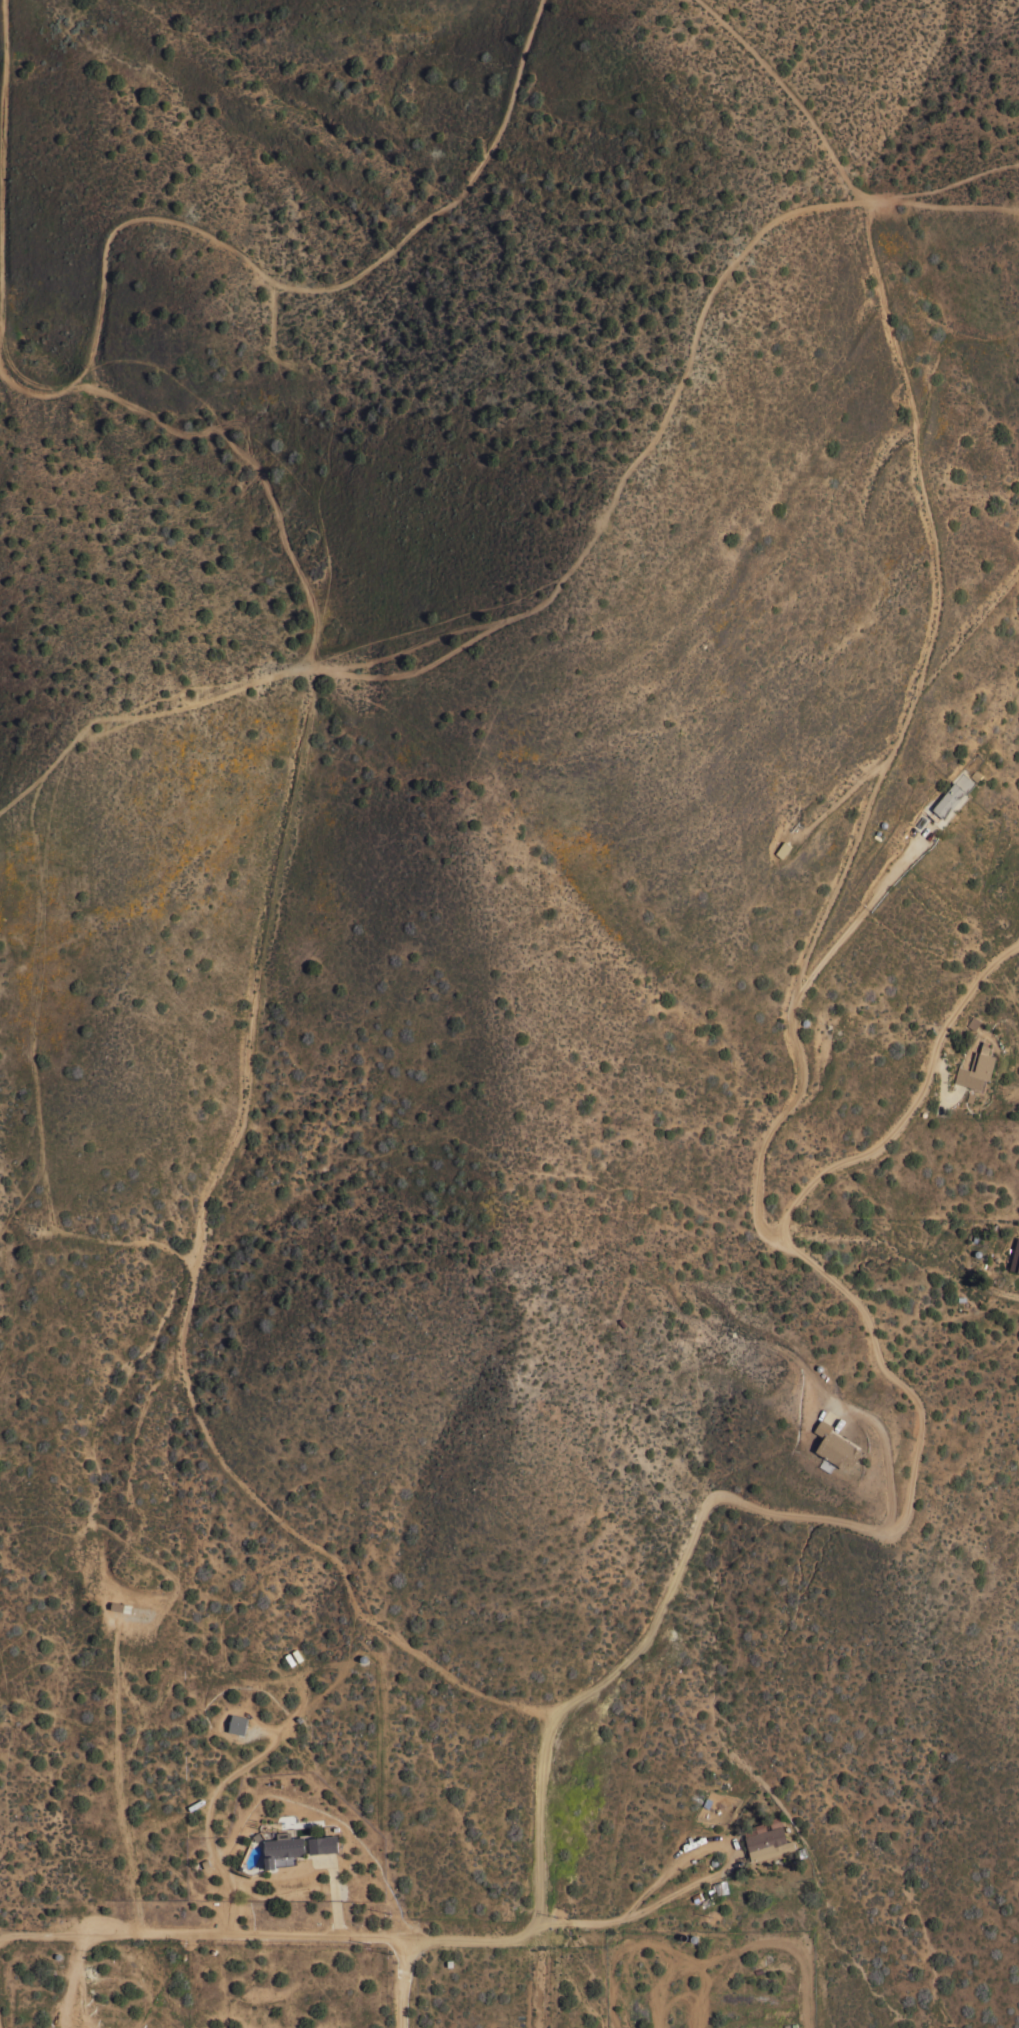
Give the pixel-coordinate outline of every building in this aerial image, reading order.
[(970,778),(969,779),(973,781),(944,818),(932,809),(954,780),(955,781),(962,772),(970,778)] [(966,1025),(976,1031),(982,1022),(971,1016),(966,1025)] [(954,1081),(958,1066),(969,1069),(975,1050),(979,1052),(982,1040),(987,1042),(986,1045),(989,1046),(987,1054),(995,1056),(989,1080),(985,1079),(982,1089),(954,1081)] [(1017,1236),(1018,1236),(1018,1272),(1009,1269),(1017,1236)] [(862,1451),(853,1465),(848,1462),(844,1469),(815,1450),(823,1437),(813,1430),(821,1418),(833,1425),(830,1431),(862,1451)] [(132,1604),(130,1612),(110,1609),(111,1601),(132,1604)] [(227,1731),(231,1713),(247,1717),(244,1734),(227,1731)] [(744,1836),(757,1832),(755,1823),(768,1819),(768,1818),(780,1815),(783,1824),(782,1824),(787,1843),(793,1841),(795,1850),(752,1863),(749,1854),(744,1836)] [(263,1839),(276,1838),(275,1832),(290,1831),(290,1837),(303,1836),(304,1854),(274,1857),(275,1869),(266,1870),(265,1858),(263,1839)] [(336,1834),(338,1851),(309,1853),(307,1837),(325,1836),(336,1834)]
